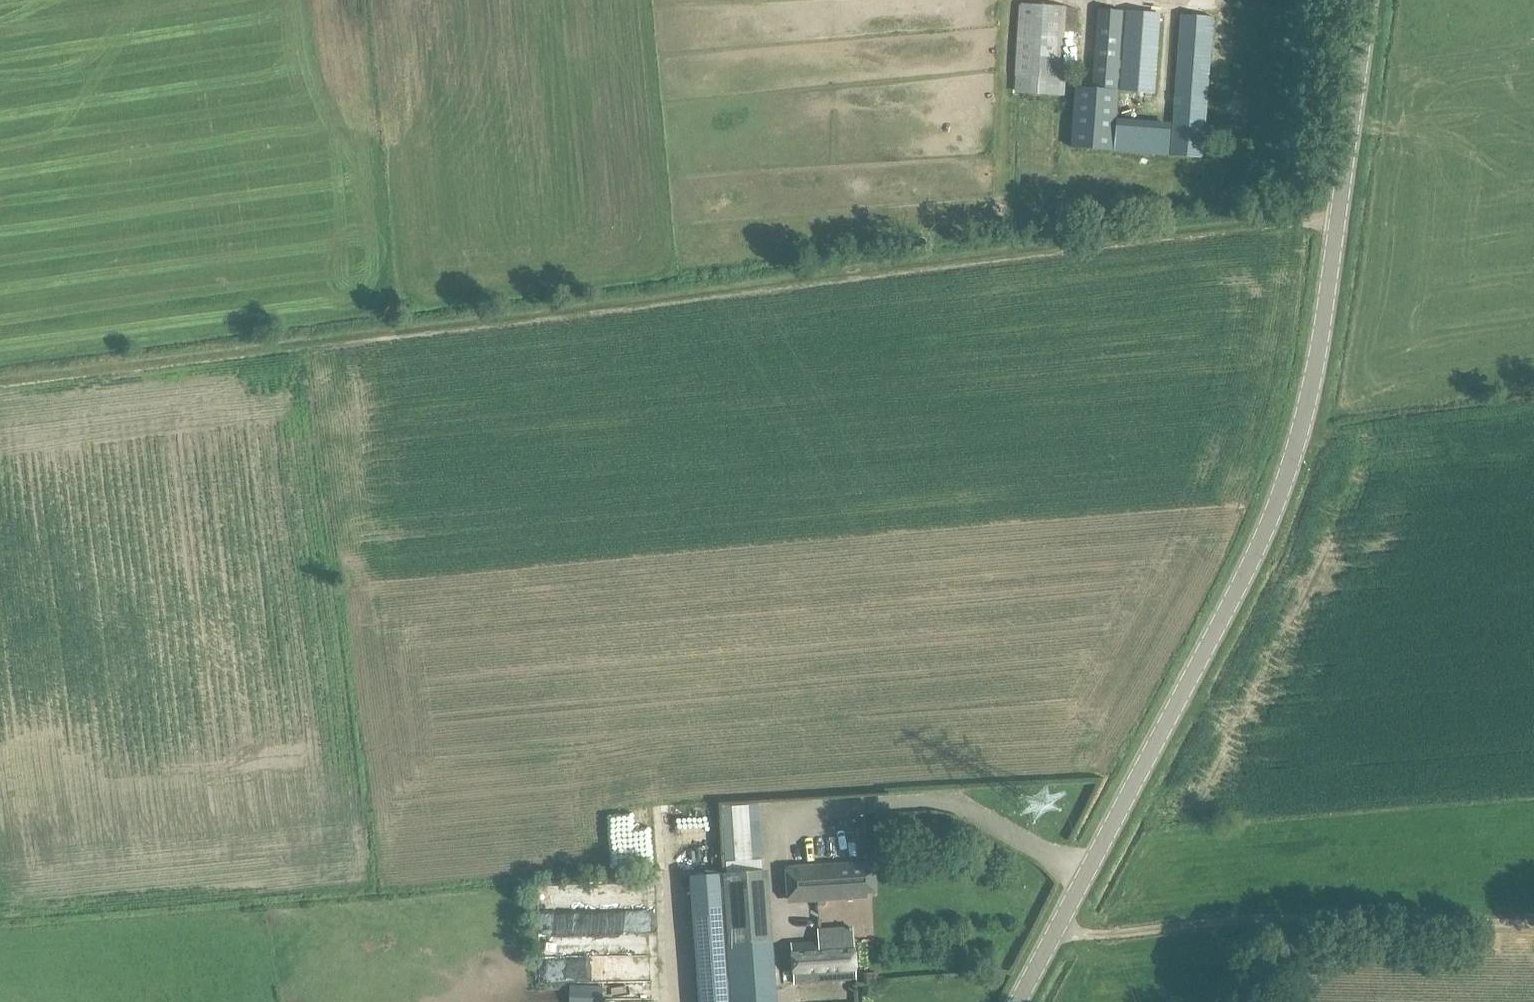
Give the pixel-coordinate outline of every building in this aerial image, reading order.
[(1020,3),(1015,92),(1064,94),(1065,78),(1060,78),(1064,6),(1020,3)] [(1123,12),(1122,36),(1118,91),(1156,93),(1161,14),(1123,12)] [(1179,15),(1171,123),(1169,154),(1203,157),(1213,17),(1179,15)] [(1122,36),(1095,34),(1091,88),(1074,87),(1070,147),(1113,150),(1118,91),(1122,36)] [(759,803),(721,806),(725,863),(763,860),(759,803)] [(865,862),(785,867),(788,904),(868,899),(865,862)] [(768,869),(763,870),(726,872),(730,941),(773,938),(770,897),(768,869)] [(718,892),(717,877),(702,878),(703,893),(718,892)] [(599,905),(598,885),(539,888),(540,908),(599,905)] [(601,888),(600,904),(633,905),(634,890),(601,888)] [(819,927),(820,942),(792,943),(795,983),(855,980),(851,925),(819,927)] [(651,943),(651,928),(612,929),(612,945),(651,943)] [(773,938),(730,941),(731,947),(705,949),(709,1001),(763,1001),(777,1001),(773,938)] [(539,956),(540,978),(652,974),(651,952),(539,956)] [(569,1001),(602,1001),(603,986),(570,984),(569,1001)]
